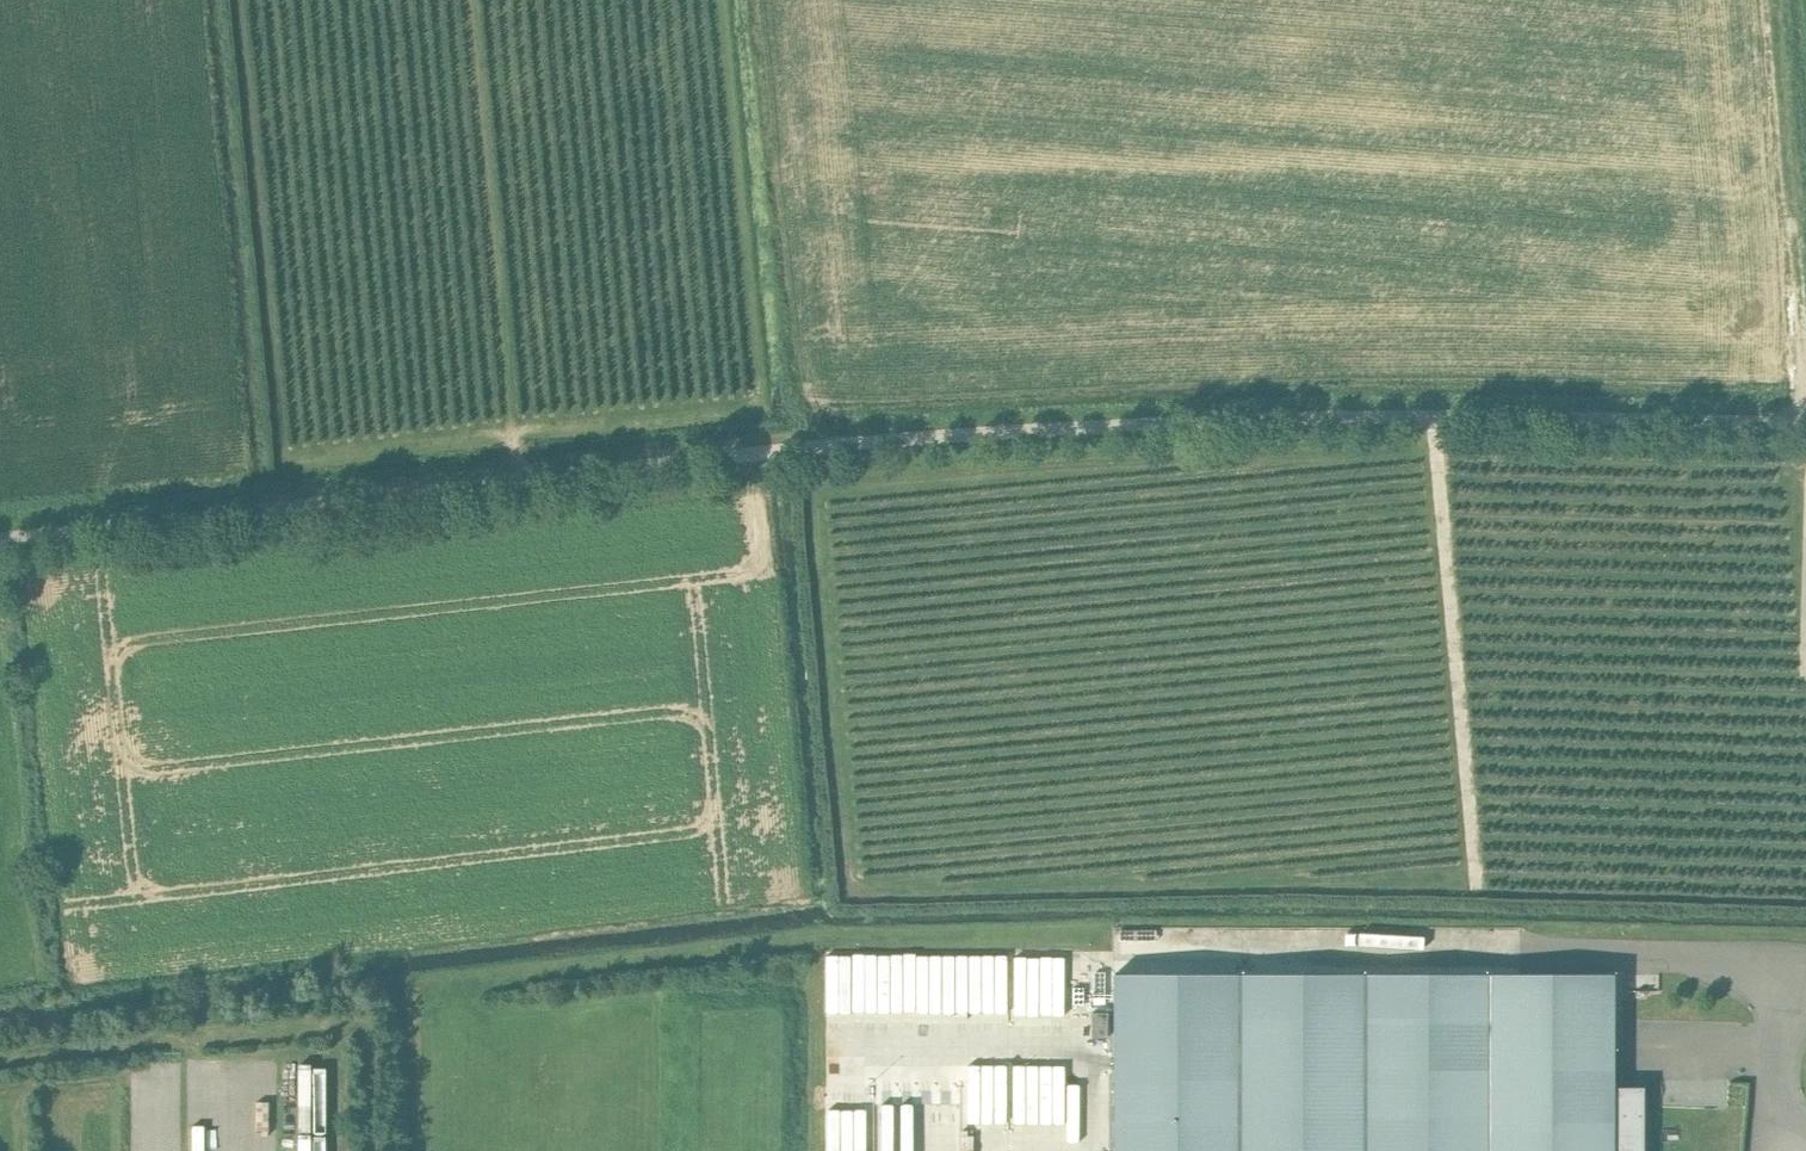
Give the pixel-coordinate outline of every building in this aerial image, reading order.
[(1068,1015),(1069,956),(824,953),(823,1012),(1068,1015)] [(1644,1087),(1614,1087),(1614,974),(1115,974),(1115,1150),(1644,1150),(1644,1087)]
